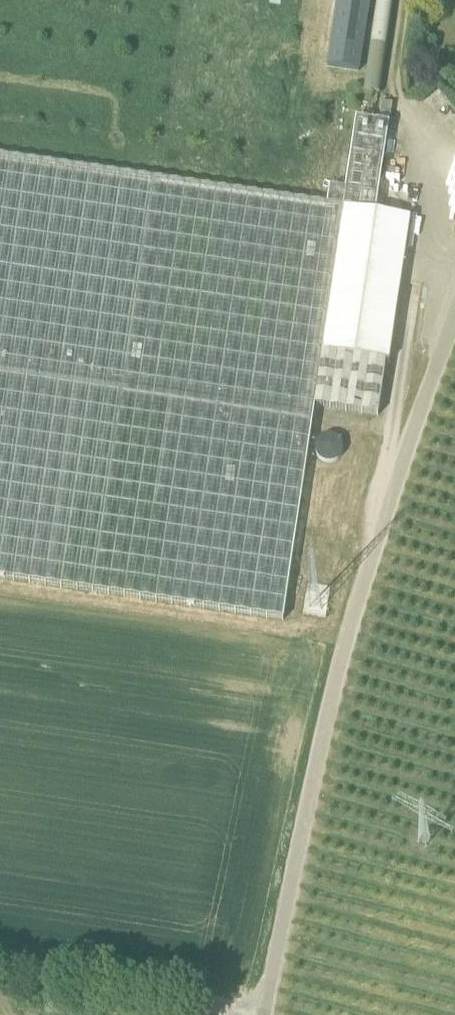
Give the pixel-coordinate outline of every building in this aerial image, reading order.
[(359,71),(370,0),(338,0),(327,66),(359,71)] [(390,120),(393,104),(383,103),(380,119),(390,120)] [(345,209),(376,213),(390,124),(358,120),(347,193),(345,209)] [(345,209),(347,193),(330,190),(327,207),(0,158),(0,578),(283,620),(315,406),(379,415),(387,362),(323,353),(345,209)] [(376,213),(345,209),(323,353),(387,362),(389,362),(410,218),(376,213)]
